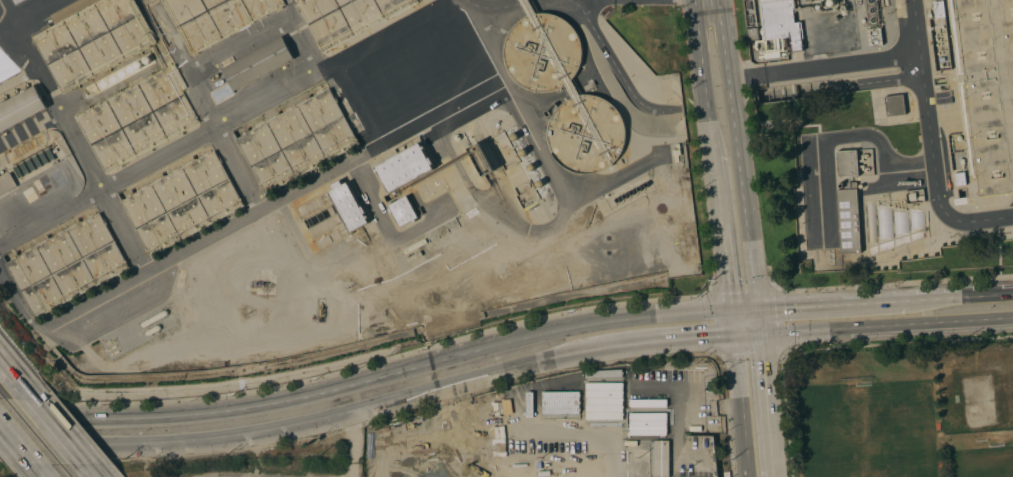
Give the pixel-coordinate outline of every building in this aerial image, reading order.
[(50,14),(76,0),(101,0),(135,0),(151,29),(150,29),(156,41),(63,91),(33,36),(56,24),(50,14)] [(191,54),(162,0),(282,0),(284,3),(191,54)] [(323,51),(295,0),(417,0),(323,51)] [(766,39),(761,0),(792,0),(795,22),(801,21),(803,40),(802,40),(803,51),(792,52),(790,36),(766,39)] [(868,25),(866,0),(877,0),(879,24),(868,25)] [(945,16),(935,18),(933,2),(943,1),(945,16)] [(557,90),(551,91),(544,92),(537,91),(531,89),(525,86),(519,82),(514,77),(510,72),(508,66),(506,59),(506,52),(506,45),(508,39),(511,33),(515,27),(520,22),(526,19),(532,16),(538,14),(545,14),(552,14),(558,16),(565,19),(570,23),(575,28),(579,34),(581,40),(583,47),(584,53),(583,60),(581,67),(578,73),(574,78),(569,83),(564,87),(557,90)] [(393,124),(377,92),(372,95),(359,71),(458,19),(487,74),(393,124)] [(746,28),(747,28),(747,25),(753,25),(753,27),(757,27),(759,39),(748,40),(746,28)] [(867,29),(881,27),(883,44),(869,46),(867,29)] [(233,90),(234,92),(216,102),(211,93),(230,83),(222,68),(283,36),(294,58),(233,90)] [(0,48),(0,78),(12,73),(0,48)] [(106,172),(76,117),(174,63),(187,87),(182,89),(199,121),(106,172)] [(46,107),(0,132),(0,103),(34,85),(46,107)] [(266,193),(236,139),(329,88),(337,103),(344,99),(351,113),(344,116),(359,143),(266,193)] [(905,113),(887,116),(884,96),(903,94),(905,113)] [(600,176),(593,177),(586,177),(579,175),(572,173),(567,169),(561,164),(557,159),(554,153),(551,146),(550,139),(550,132),(552,125),(554,119),(558,113),(562,107),(568,103),(574,100),(581,97),(588,96),(595,97),(601,98),(608,100),(614,104),(619,109),(623,114),(627,120),(629,127),(630,134),(630,141),(629,148),(626,154),(622,160),(618,166),(612,170),(606,173),(600,176)] [(389,192),(378,171),(376,172),(375,170),(376,169),(375,166),(419,143),(421,147),(423,146),(424,148),(423,149),(428,158),(429,157),(433,163),(431,164),(433,169),(389,192)] [(491,168),(483,172),(470,149),(478,144),(491,168)] [(151,256),(121,201),(214,150),(244,205),(151,256)] [(858,175),(837,176),(836,151),(857,150),(858,175)] [(17,185),(0,195),(0,177),(10,172),(17,185)] [(328,192),(333,189),(330,185),(340,180),(342,184),(346,182),(360,207),(362,206),(365,212),(363,213),(364,216),(366,215),(368,217),(366,218),(368,222),(350,232),(328,192)] [(837,190),(844,189),(844,183),(856,182),(861,252),(841,253),(837,190)] [(418,217),(414,219),(415,221),(412,222),(411,221),(400,227),(392,213),(390,214),(387,208),(389,207),(388,205),(406,195),(418,217)] [(36,318),(6,263),(99,212),(129,267),(36,318)] [(145,326),(143,326),(142,325),(141,323),(142,322),(165,310),(166,310),(168,311),(168,313),(167,315),(145,326)] [(596,413),(596,426),(623,426),(623,413),(596,413)]
